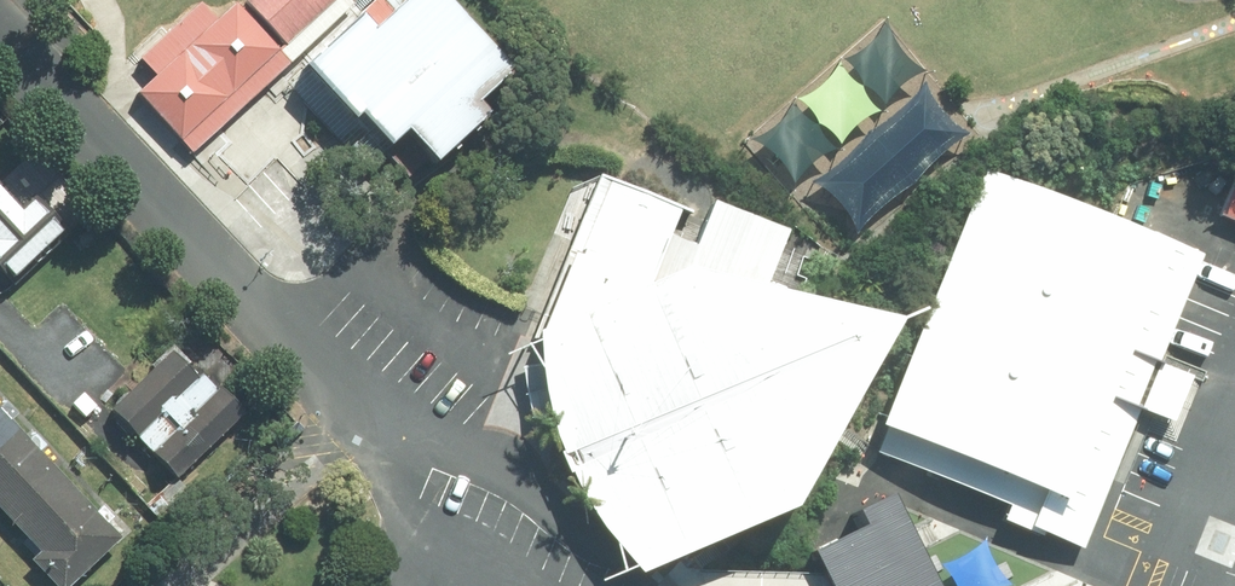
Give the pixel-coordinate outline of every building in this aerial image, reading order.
[(287,46),(335,0),(243,0),(287,46)] [(368,15),(313,66),(359,117),(367,111),(395,143),(410,128),(440,158),(491,110),(482,102),(522,68),(453,0),(406,0),(381,25),(368,15)] [(135,99),(184,147),(279,53),(234,7),(218,23),(196,2),(137,62),(149,74),(135,99)] [(1226,165),(1205,215),(1234,227),(1234,169),(1226,165)] [(0,180),(0,267),(11,278),(66,225),(16,173),(5,184),(0,180)] [(989,175),(882,427),(1090,515),(1197,263),(989,175)] [(680,262),(764,287),(784,234),(709,203),(696,247),(684,242),(668,236),(679,210),(597,176),(540,320),(680,262)] [(540,320),(542,369),(549,419),(571,464),(606,513),(644,562),(797,503),(891,323),(777,290),(764,287),(680,262),(540,320)] [(236,404),(176,344),(109,409),(169,469),(236,404)] [(0,407),(0,520),(63,585),(65,585),(120,534),(0,407)] [(888,492),(854,506),(859,521),(807,549),(823,580),(826,585),(933,585),(888,492)]
